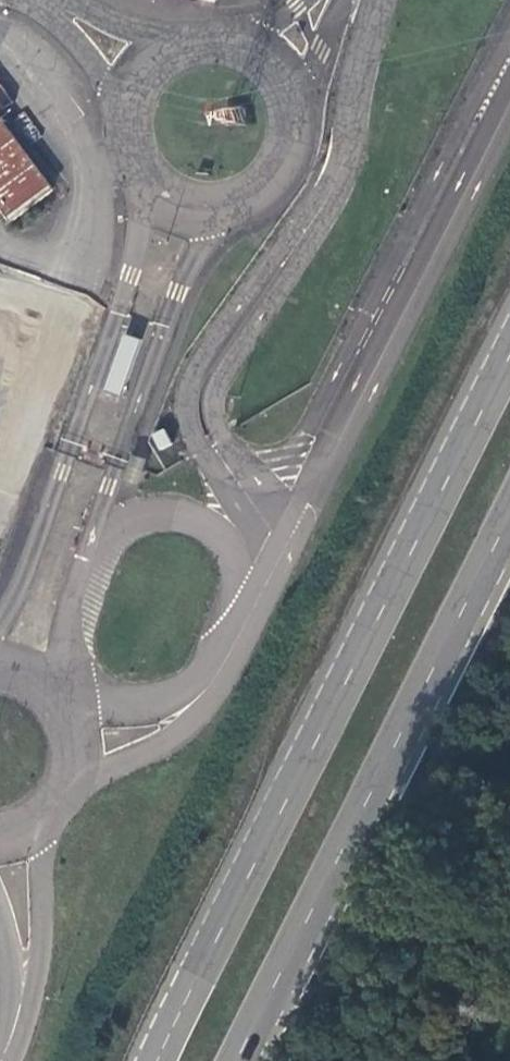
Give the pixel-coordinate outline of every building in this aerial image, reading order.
[(0,115),(0,209),(12,225),(57,191),(0,115)] [(143,341),(127,335),(106,394),(121,399),(143,341)] [(174,445),(166,429),(154,435),(162,452),(174,445)] [(88,450),(77,460),(104,471),(105,456),(102,452),(98,449),(92,448),(88,450)]
